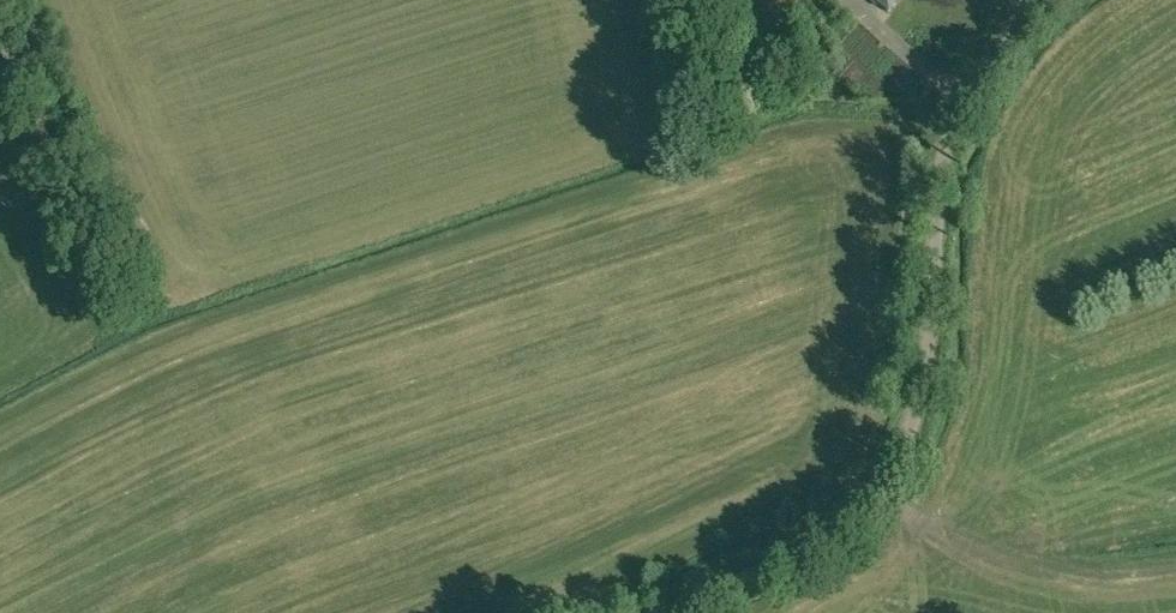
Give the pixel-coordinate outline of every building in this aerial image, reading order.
[(888,12),(899,0),(874,0),(888,12)]
